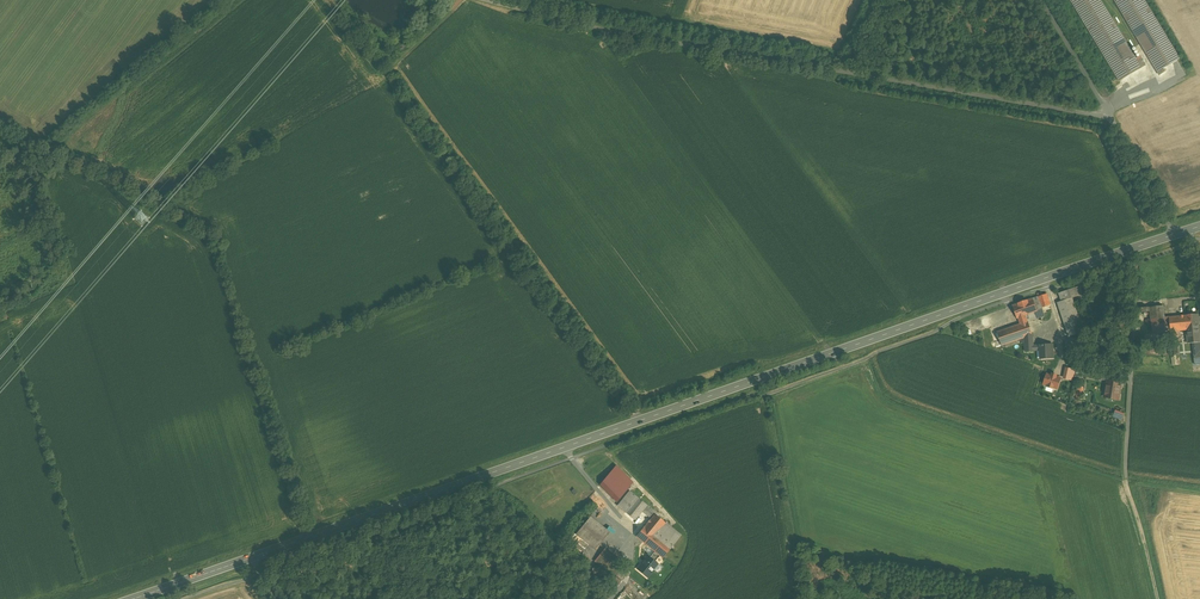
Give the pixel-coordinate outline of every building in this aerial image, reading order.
[(1100,0),(1070,0),(1119,81),(1145,65),(1141,58),(1137,61),(1100,0)] [(1144,0),(1114,0),(1159,75),(1165,72),(1163,69),(1179,59),(1144,0)] [(194,163),(199,165),(188,166),(192,167),(193,169),(194,167),(197,168),(199,168),(199,177),(201,172),(201,170),(203,165),(200,164),(200,161),(201,158),(198,158),(196,158),(192,158),(191,163),(192,163),(193,160),(195,160),(194,163)] [(1079,287),(1059,293),(1061,301),(1057,303),(1069,337),(1083,332),(1072,298),(1081,295),(1079,287)] [(1033,299),(1012,306),(1017,319),(1018,319),(1020,324),(997,332),(1001,346),(1024,338),(1032,335),(1028,322),(1045,316),(1042,308),(1050,305),(1046,294),(1038,297),(1033,299)] [(1162,306),(1150,307),(1150,311),(1152,326),(1164,325),(1163,318),(1162,306)] [(1185,315),(1185,316),(1186,331),(1187,344),(1193,343),(1194,353),(1195,353),(1194,343),(1199,343),(1199,337),(1198,314),(1185,315)] [(1185,316),(1169,317),(1170,324),(1170,331),(1170,332),(1171,332),(1171,338),(1178,337),(1178,331),(1186,331),(1185,316)] [(1164,325),(1152,326),(1153,332),(1170,331),(1170,324),(1164,325)] [(1052,344),(1033,346),(1033,345),(1032,335),(1024,338),(1025,352),(1034,351),(1033,351),(1041,350),(1042,359),(1040,359),(1053,358),(1052,344)] [(1075,336),(1064,340),(1067,347),(1077,344),(1075,336)] [(1067,367),(1064,379),(1074,381),(1077,369),(1067,367)] [(1109,370),(1099,369),(1098,375),(1101,375),(1100,379),(1108,380),(1109,370)] [(1059,374),(1052,373),(1052,374),(1047,374),(1045,387),(1061,389),(1063,378),(1059,377),(1059,374)] [(1120,383),(1111,381),(1110,392),(1106,391),(1105,398),(1117,400),(1117,394),(1119,394),(1120,383)] [(1076,398),(1082,399),(1084,387),(1079,386),(1076,398)] [(1116,410),(1114,418),(1124,421),(1127,413),(1116,410)] [(611,498),(616,502),(632,483),(627,478),(611,498)] [(629,491),(617,506),(625,513),(637,498),(629,491)] [(656,513),(637,498),(625,513),(634,520),(641,511),(651,519),(655,514),(655,515),(656,513)] [(655,515),(655,514),(651,519),(645,526),(644,526),(636,537),(654,552),(659,556),(663,559),(681,536),(655,515)] [(606,536),(587,521),(576,534),(595,550),(606,536)] [(654,552),(650,557),(648,556),(648,557),(649,557),(642,566),(641,565),(637,570),(647,578),(658,564),(655,562),(659,556),(654,552)] [(624,563),(613,553),(609,558),(620,567),(622,565),(624,563)] [(620,567),(604,554),(596,563),(613,577),(620,567)]
